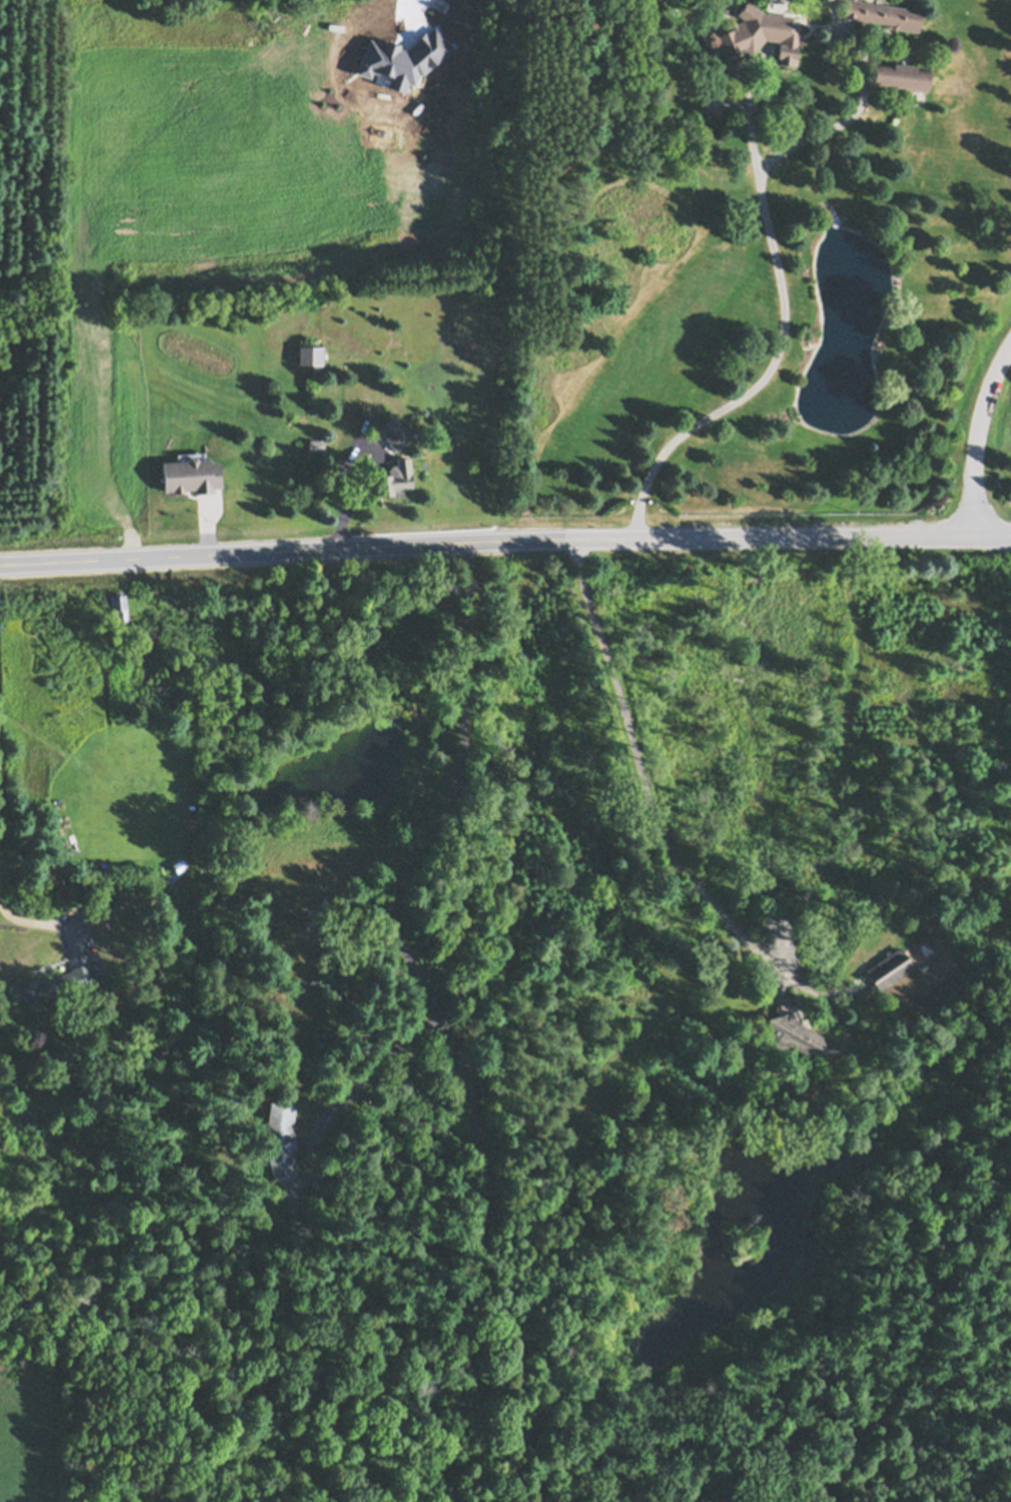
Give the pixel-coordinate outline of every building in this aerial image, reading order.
[(738,13),(747,0),(749,0),(763,11),(794,14),(793,23),(800,23),(799,30),(802,30),(801,37),(798,37),(796,56),(797,56),(797,65),(776,63),(776,55),(778,55),(779,42),(777,42),(778,40),(765,38),(752,55),(745,49),(726,58),(716,35),(728,30),(727,29),(734,20),(737,22),(744,18),(738,13)] [(844,15),(846,0),(863,0),(913,8),(914,2),(919,3),(918,9),(922,9),(919,31),(895,28),(892,23),(844,15)] [(887,86),(873,84),(876,60),(930,66),(927,91),(902,88),(901,95),(886,93),(887,86)] [(394,414),(414,436),(397,452),(377,430),(394,414)] [(308,451),(309,439),(324,440),(323,452),(308,451)] [(163,462),(187,460),(190,456),(198,456),(200,459),(207,459),(212,459),(212,462),(220,462),(222,487),(215,488),(215,492),(197,494),(196,489),(186,490),(186,492),(174,493),(174,491),(165,491),(163,462)] [(389,469),(392,465),(397,464),(397,458),(410,457),(413,487),(403,488),(404,495),(393,496),(393,495),(380,496),(378,475),(389,474),(389,469)] [(111,595),(127,594),(129,620),(120,621),(119,620),(114,620),(111,595)] [(157,616),(163,616),(165,647),(160,648),(157,616)] [(866,969),(900,946),(915,967),(880,991),(866,969)] [(92,963),(101,961),(105,972),(96,975),(92,963)] [(39,981),(73,971),(72,969),(90,964),(96,983),(58,995),(58,996),(40,1001),(42,1009),(28,1013),(26,1005),(25,1006),(22,999),(14,1001),(10,987),(18,984),(18,985),(38,979),(39,982),(39,981)] [(779,1016),(774,999),(789,995),(794,1011),(797,1010),(801,1025),(821,1036),(826,1055),(809,1058),(790,1046),(776,1050),(766,1021),(779,1016)] [(266,1142),(271,1103),(296,1106),(293,1132),(295,1132),(297,1141),(296,1149),(293,1150),(299,1174),(274,1180),(266,1142)]
